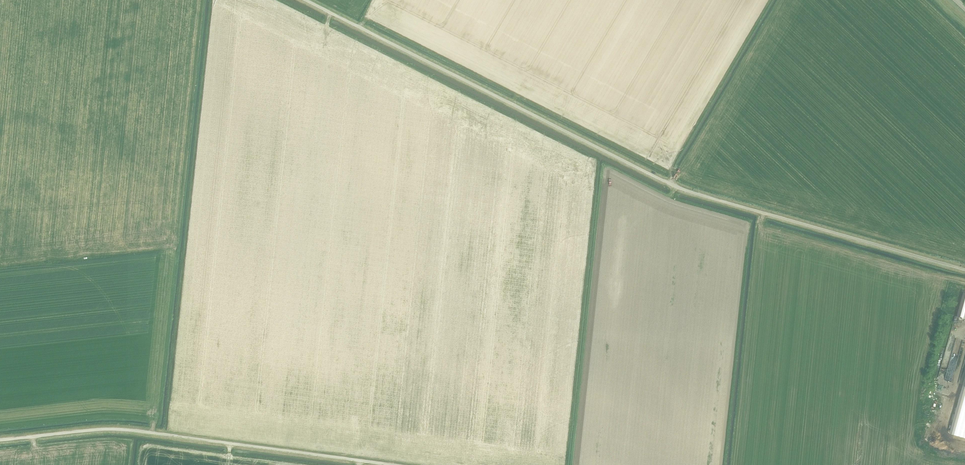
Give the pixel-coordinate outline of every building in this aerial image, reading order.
[(950,434),(964,438),(964,386),(963,385),(950,434)]
